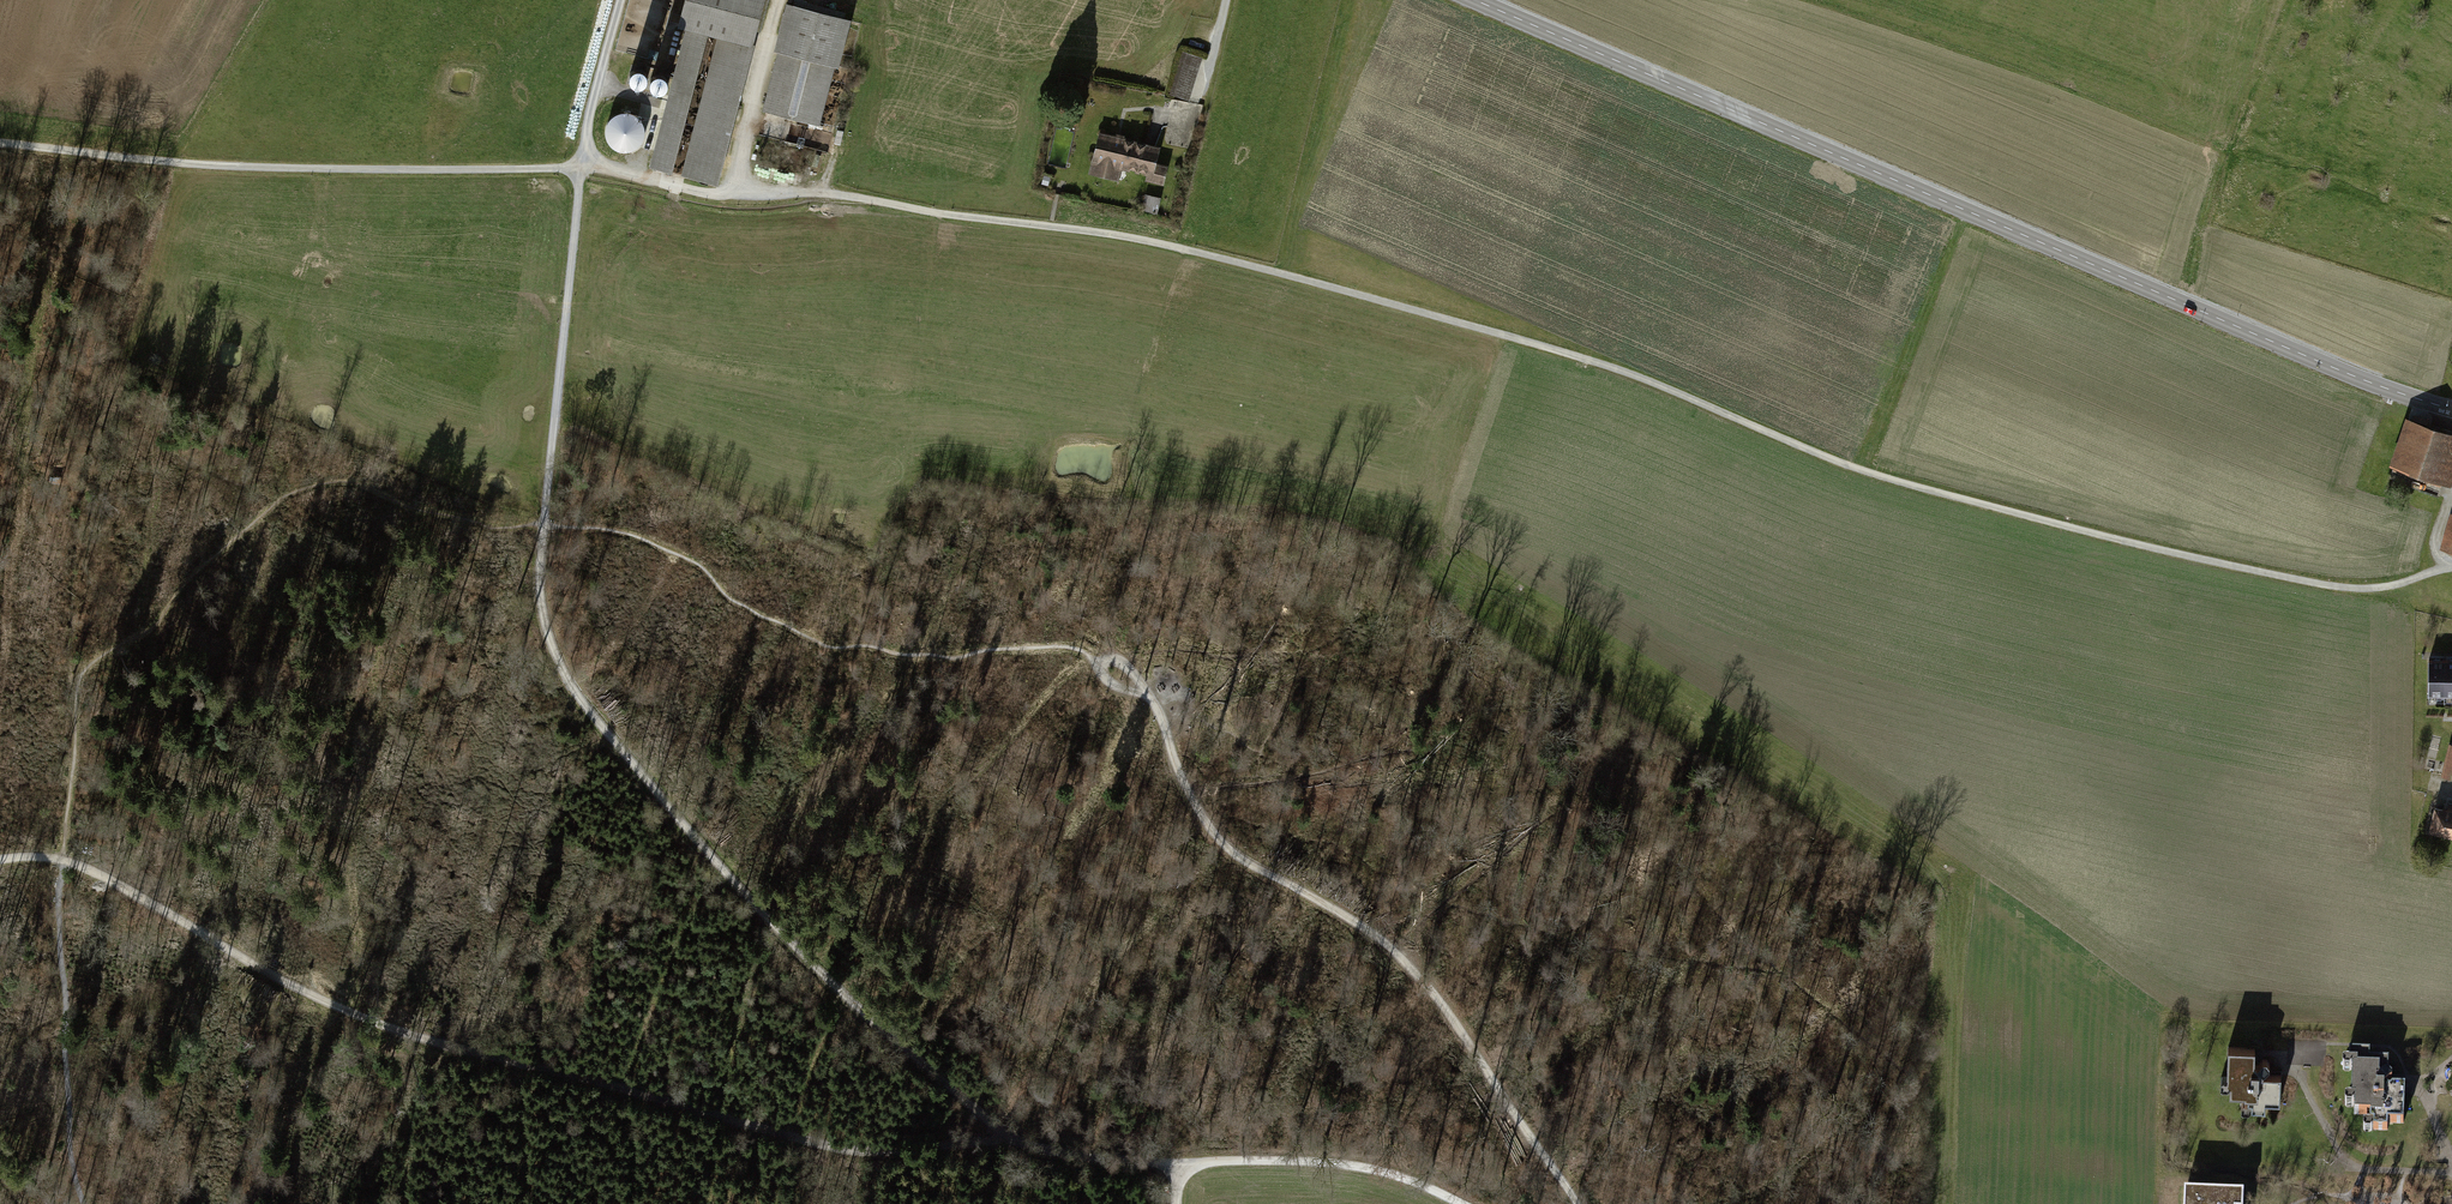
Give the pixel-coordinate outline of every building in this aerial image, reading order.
[(646,165),(713,183),(762,0),(680,0),(673,29),(682,31),(646,165)] [(774,52),(759,110),(817,125),(831,68),(835,69),(847,21),(783,5),(771,52),(774,52)] [(1181,52),(1167,95),(1189,102),(1203,59),(1181,52)] [(1161,150),(1100,132),(1088,172),(1116,180),(1118,171),(1152,181),(1161,150)] [(1159,216),(1162,201),(1148,197),(1144,212),(1159,216)] [(2392,464),(2450,484),(2451,477),(2451,432),(2410,417),(2392,464)] [(2451,512),(2439,548),(2451,552),(2451,512)] [(2426,694),(2442,694),(2442,660),(2426,660),(2426,694)] [(2451,695),(2451,660),(2442,660),(2442,694),(2451,695)] [(2447,745),(2440,775),(2451,778),(2451,746),(2447,745)] [(2432,808),(2427,830),(2448,835),(2451,817),(2451,804),(2446,802),(2444,810),(2432,808)] [(2238,1100),(2255,1100),(2255,1109),(2247,1109),(2247,1116),(2256,1116),(2270,1116),(2270,1108),(2288,1108),(2288,1074),(2271,1074),(2262,1073),(2263,1056),(2263,1054),(2236,1053),(2235,1082),(2230,1082),(2229,1091),(2238,1091),(2238,1100)] [(2360,1119),(2377,1120),(2377,1129),(2369,1129),(2369,1135),(2377,1135),(2392,1136),(2392,1128),(2409,1128),(2410,1094),(2392,1093),(2393,1079),(2393,1067),(2374,1067),(2374,1059),(2355,1058),(2354,1067),(2349,1066),(2349,1075),(2358,1075),(2357,1102),(2351,1102),(2351,1111),(2360,1111),(2360,1119)] [(2182,1191),(2182,1203),(2240,1203),(2241,1193),(2182,1191)]
